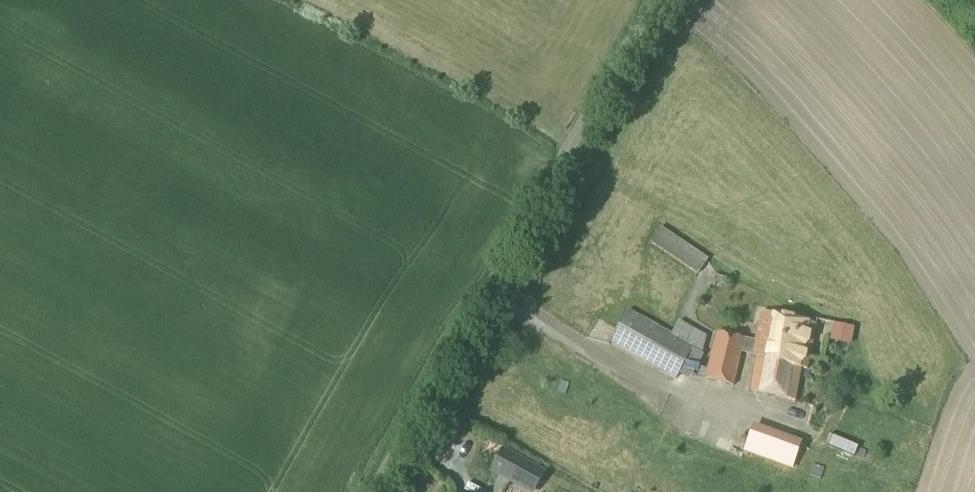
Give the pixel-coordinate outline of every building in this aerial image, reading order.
[(697,275),(707,260),(660,228),(649,243),(697,275)] [(675,380),(692,351),(626,314),(609,343),(675,380)] [(806,373),(816,329),(761,316),(754,345),(716,336),(705,382),(732,389),(740,354),(757,358),(749,393),(794,403),(801,372),(806,373)] [(754,426),(744,454),(773,464),(783,437),(754,426)] [(545,473),(503,449),(489,473),(522,491),(534,491),(545,473)]
